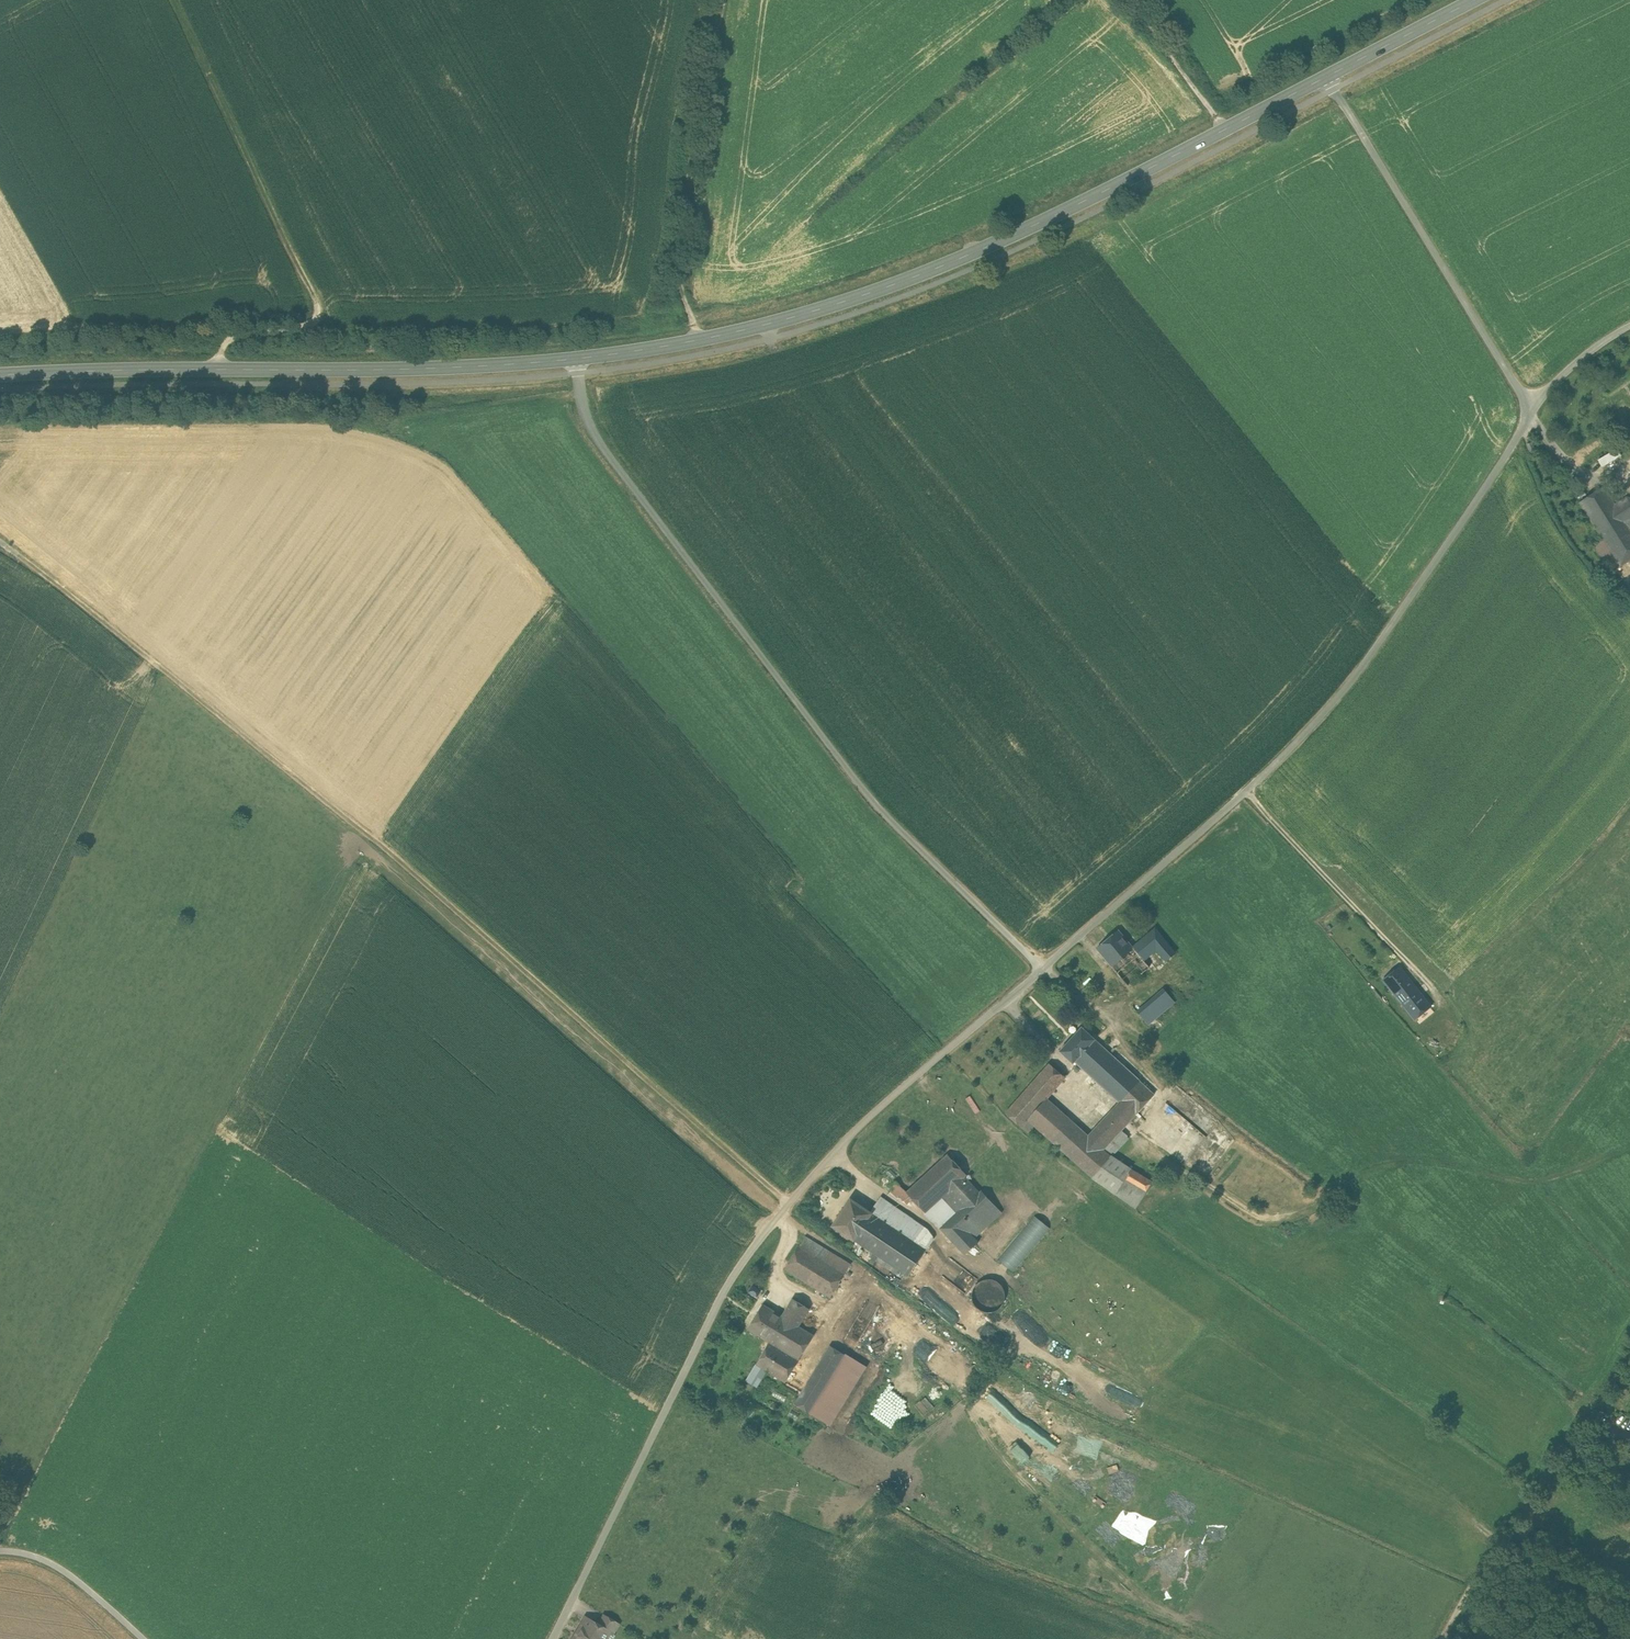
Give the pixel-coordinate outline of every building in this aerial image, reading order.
[(1616,505),(1615,504),(1604,487),(1579,502),(1603,539),(1620,566),(1629,560),(1629,527),(1627,522),(1616,505)] [(1628,496),(1615,504),(1616,505),(1627,522),(1629,520),(1629,497),(1628,496)] [(1620,566),(1603,539),(1595,545),(1612,572),(1620,566)] [(1155,929),(1132,948),(1142,961),(1155,950),(1168,962),(1177,955),(1155,929)] [(1132,948),(1118,930),(1097,948),(1128,985),(1148,969),(1132,948)] [(1418,988),(1400,966),(1383,980),(1401,1002),(1418,988)] [(1418,988),(1401,1002),(1415,1020),(1432,1006),(1418,988)] [(1164,989),(1138,1012),(1148,1024),(1175,1001),(1164,989)] [(1082,1027),(1060,1051),(1074,1063),(1076,1061),(1095,1040),(1095,1039),(1082,1027)] [(1155,1094),(1095,1040),(1076,1061),(1120,1102),(1135,1116),(1155,1094)] [(1050,1063),(1006,1113),(1028,1132),(1034,1125),(1028,1119),(1047,1098),(1048,1098),(1066,1077),(1050,1063)] [(1089,1135),(1047,1098),(1028,1119),(1034,1125),(1093,1178),(1093,1177),(1112,1156),(1104,1149),(1089,1135)] [(1135,1116),(1120,1102),(1114,1108),(1129,1122),(1135,1116)] [(1129,1122),(1114,1108),(1089,1135),(1104,1149),(1123,1130),(1129,1122)] [(1123,1130),(1104,1149),(1112,1156),(1130,1137),(1123,1130)] [(948,1154),(907,1192),(926,1213),(943,1197),(965,1177),(967,1175),(948,1154)] [(1131,1168),(1112,1156),(1093,1177),(1115,1193),(1124,1180),(1131,1168)] [(1153,1181),(1131,1168),(1124,1180),(1145,1193),(1146,1193),(1153,1181)] [(897,1175),(891,1169),(887,1173),(893,1179),(897,1175)] [(965,1177),(943,1197),(958,1213),(965,1207),(980,1192),(965,1177)] [(1145,1193),(1124,1180),(1115,1193),(1136,1208),(1145,1193)] [(976,1218),(966,1228),(975,1238),(1003,1212),(982,1190),(980,1192),(965,1207),(976,1218)] [(889,1203),(881,1197),(871,1212),(873,1213),(879,1218),(889,1203)] [(851,1199),(833,1226),(854,1240),(873,1213),(871,1212),(851,1199)] [(926,1228),(889,1203),(879,1218),(916,1243),(926,1228)] [(958,1213),(941,1228),(952,1240),(966,1228),(976,1218),(965,1207),(958,1213)] [(879,1218),(873,1213),(854,1240),(857,1241),(854,1245),(904,1279),(906,1275),(909,1277),(927,1250),(916,1243),(879,1218)] [(966,1228),(952,1240),(966,1255),(979,1242),(975,1238),(966,1228)] [(845,1274),(800,1246),(785,1269),(831,1297),(845,1274)] [(1004,1302),(1006,1296),(1004,1289),(1000,1284),(995,1281),(989,1279),(982,1281),(977,1284),(973,1290),(972,1296),(974,1303),(977,1308),(983,1311),(989,1313),(995,1311),(1001,1308),(1004,1302)] [(946,1288),(935,1303),(971,1329),(974,1324),(968,1319),(975,1309),(946,1288)] [(810,1308),(793,1298),(783,1316),(785,1317),(799,1326),(810,1308)] [(783,1316),(764,1304),(749,1329),(770,1342),(785,1317),(783,1316)] [(799,1326),(785,1317),(770,1342),(799,1360),(814,1335),(799,1326)] [(917,1345),(922,1349),(931,1337),(926,1333),(917,1345)] [(799,1360),(770,1342),(757,1364),(786,1382),(799,1360)] [(831,1345),(795,1403),(810,1413),(846,1355),(831,1345)] [(758,1381),(749,1376),(747,1380),(756,1385),(758,1381)] [(800,1415),(792,1410),(789,1415),(797,1419),(800,1415)] [(1065,1419),(1060,1428),(1116,1458),(1122,1449),(1115,1445),(1119,1438),(1080,1417),(1076,1425),(1065,1419)] [(1018,1456),(1050,1485),(1057,1477),(1025,1448),(1018,1456)] [(1104,1542),(1110,1536),(1077,1503),(1071,1508),(1104,1542)] [(618,1624),(604,1615),(599,1624),(607,1630),(613,1633),(618,1624)] [(586,1617),(573,1638),(612,1638),(614,1635),(613,1633),(607,1630),(599,1624),(586,1617)]
